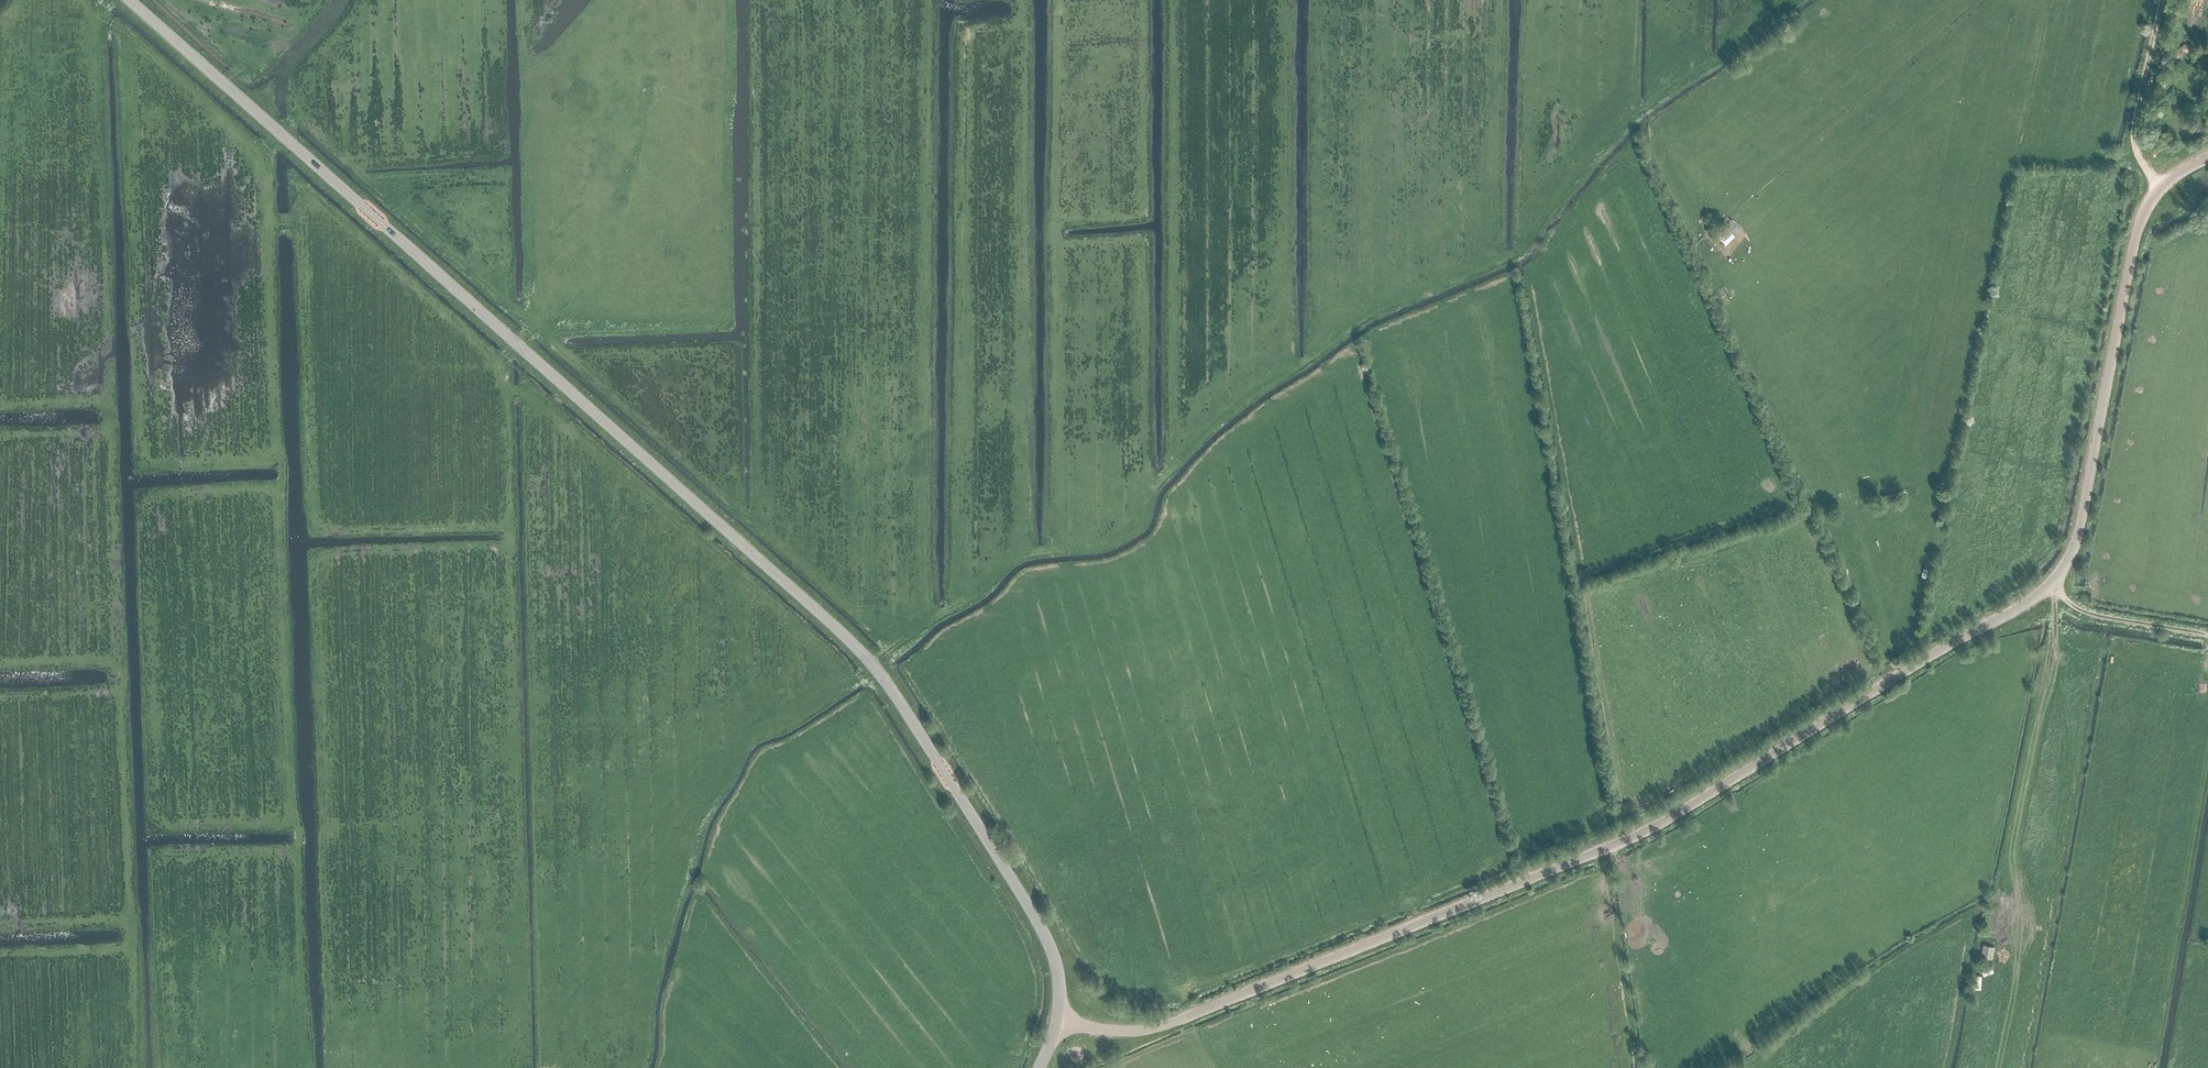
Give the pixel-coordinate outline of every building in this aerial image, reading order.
[(1985,945),(1981,961),(1993,963),(1996,947),(1985,945)]
